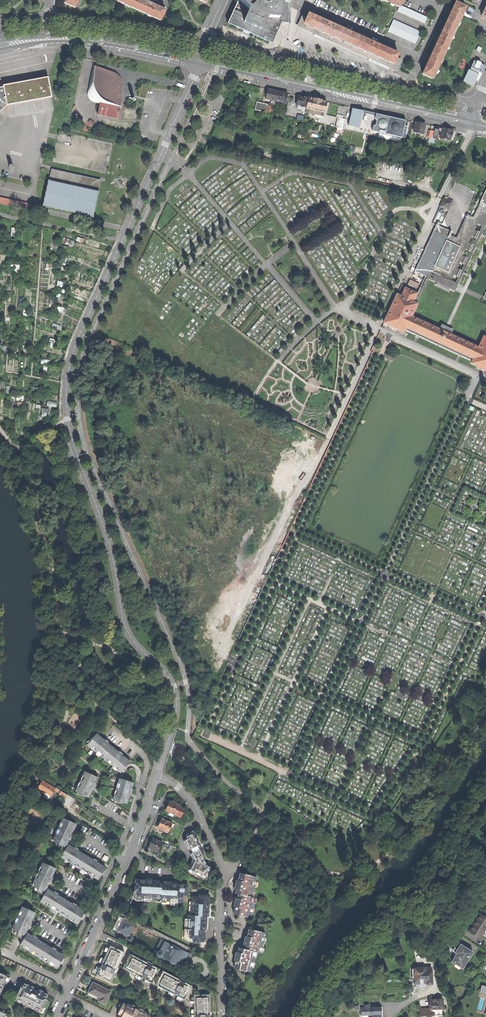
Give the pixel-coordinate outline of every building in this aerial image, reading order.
[(65,3),(76,8),(80,0),(66,0),(65,3)] [(144,0),(118,0),(140,10),(144,0)] [(166,9),(155,4),(147,0),(144,0),(140,10),(161,19),(166,9)] [(228,23),(270,42),(277,23),(281,22),(288,22),(290,1),(282,1),(272,0),(241,0),(240,1),(239,0),(238,0),(228,23)] [(445,26),(454,30),(466,6),(456,2),(452,11),(451,11),(449,13),(448,16),(449,17),(445,26)] [(303,17),(299,25),(395,68),(399,60),(395,58),(397,53),(388,49),(389,48),(385,46),(383,45),(382,46),(368,40),(368,39),(365,37),(362,36),(362,37),(344,29),(344,28),(341,27),(338,25),(338,26),(323,20),(324,19),(321,17),(318,16),(317,17),(308,13),(306,18),(303,17)] [(443,54),(454,30),(445,26),(440,35),(439,34),(438,37),(437,40),(438,40),(434,49),(443,54)] [(427,64),(423,73),(432,77),(443,54),(434,49),(429,59),(428,58),(427,61),(426,64),(427,64)] [(469,82),(473,84),(478,73),(481,75),(482,73),(481,72),(485,65),(481,63),(482,61),(477,59),(476,61),(474,60),(470,70),(469,69),(464,80),(466,81),(469,82)] [(100,103),(97,115),(98,115),(98,113),(118,118),(118,119),(121,108),(119,107),(119,94),(118,88),(118,86),(116,82),(113,78),(111,76),(93,68),(88,91),(88,94),(89,98),(91,100),(94,102),(100,103)] [(7,105),(51,97),(47,78),(3,85),(3,87),(0,88),(0,111),(7,105)] [(258,100),(259,88),(250,87),(249,99),(258,100)] [(276,101),(278,91),(273,90),(268,89),(266,99),(276,101)] [(285,103),(287,93),(283,92),(278,91),(276,101),(285,103)] [(299,96),(296,105),(298,106),(297,108),(306,110),(306,108),(308,98),(303,97),(299,96)] [(305,112),(323,116),(327,102),(316,100),(308,98),(306,108),(306,110),(305,112)] [(257,102),(255,109),(273,113),(274,107),(266,106),(266,104),(257,102)] [(377,114),(377,112),(353,108),(350,125),(362,128),(365,112),(377,114)] [(408,122),(376,114),(371,130),(404,139),(408,122)] [(337,117),(336,128),(343,129),(345,118),(337,117)] [(423,133),(424,133),(425,129),(424,129),(425,124),(420,123),(415,122),(413,132),(423,134),(423,133)] [(439,127),(435,126),(434,131),(431,130),(430,131),(429,130),(428,137),(436,139),(437,134),(438,135),(439,127)] [(441,138),(450,140),(452,130),(447,129),(443,128),(441,138)] [(353,134),(352,141),(363,143),(364,135),(353,134)] [(369,141),(367,155),(372,156),(375,142),(369,141)] [(58,151),(57,159),(83,164),(84,157),(58,151)] [(51,170),(48,180),(97,192),(99,181),(51,170)] [(47,180),(41,206),(42,207),(42,206),(91,217),(91,218),(92,218),(98,192),(97,192),(48,180),(47,180)] [(29,210),(30,205),(0,198),(0,204),(29,210)] [(440,207),(448,211),(452,202),(444,198),(440,207)] [(458,237),(452,235),(437,268),(433,266),(429,274),(435,277),(434,280),(438,282),(437,285),(450,290),(451,288),(457,290),(458,287),(485,227),(485,206),(481,204),(478,210),(475,217),(468,214),(458,237)] [(68,213),(66,220),(72,221),(74,214),(68,213)] [(441,226),(437,225),(416,271),(428,276),(429,274),(433,266),(437,268),(452,235),(453,232),(441,226)] [(411,279),(409,284),(419,288),(421,283),(411,279)] [(417,293),(405,287),(401,296),(397,294),(384,322),(404,332),(405,330),(412,316),(417,303),(413,301),(417,293)] [(451,334),(453,329),(447,327),(442,324),(440,329),(412,316),(405,330),(472,361),(478,347),(451,334)] [(471,363),(485,370),(485,337),(484,336),(478,347),(472,361),(471,363)] [(128,765),(130,762),(122,755),(123,754),(121,752),(120,751),(119,752),(108,743),(108,742),(107,741),(106,740),(105,741),(96,734),(94,737),(93,736),(90,739),(89,738),(87,740),(88,741),(87,742),(88,743),(87,744),(121,773),(122,771),(123,773),(128,766),(128,765)] [(84,795),(88,797),(92,790),(93,788),(94,788),(96,785),(94,784),(97,777),(85,772),(83,776),(85,777),(83,781),(80,780),(79,783),(81,784),(80,788),(77,787),(75,791),(77,792),(77,794),(84,796),(84,795)] [(119,779),(113,800),(115,800),(114,802),(122,803),(123,802),(127,804),(130,793),(131,794),(132,792),(132,790),(131,790),(133,783),(119,779)] [(38,788),(52,797),(54,793),(56,790),(42,781),(38,788)] [(167,805),(165,810),(179,816),(180,812),(177,810),(179,805),(175,803),(176,802),(172,800),(171,802),(169,801),(167,805)] [(157,827),(168,832),(172,823),(168,821),(169,818),(163,815),(162,818),(161,818),(159,822),(157,827)] [(96,862),(97,861),(96,860),(94,859),(93,860),(78,851),(79,849),(77,848),(75,847),(75,848),(68,845),(68,846),(66,845),(70,837),(71,838),(72,836),(73,834),(72,834),(76,825),(72,823),(72,822),(64,818),(61,822),(64,823),(62,828),(59,826),(58,829),(60,830),(58,834),(56,833),(54,838),(56,839),(55,842),(60,844),(58,848),(64,851),(61,857),(65,859),(66,857),(70,860),(69,862),(72,863),(73,861),(77,863),(75,866),(84,871),(85,869),(89,871),(87,873),(90,875),(91,873),(95,875),(94,877),(98,880),(101,875),(103,875),(106,870),(104,870),(105,868),(96,862)] [(183,841),(193,859),(188,868),(196,872),(197,871),(207,877),(210,872),(208,871),(210,867),(207,865),(205,861),(203,859),(204,856),(199,845),(197,844),(196,843),(195,842),(197,841),(192,830),(188,832),(186,834),(186,835),(187,839),(183,841)] [(148,847),(157,851),(162,842),(152,838),(150,842),(148,847)] [(63,915),(65,913),(68,915),(67,917),(70,919),(71,917),(75,919),(74,921),(78,924),(81,919),(82,920),(85,915),(84,914),(85,912),(76,906),(77,905),(75,904),(73,903),(73,904),(58,895),(58,894),(57,893),(55,892),(54,893),(48,889),(47,890),(46,889),(49,882),(51,882),(52,880),(52,878),(51,878),(55,869),(51,867),(51,866),(42,862),(41,867),(43,868),(41,872),(39,871),(37,874),(40,875),(38,879),(36,878),(33,882),(36,883),(34,887),(39,889),(37,892),(44,895),(40,901),(45,904),(46,902),(50,904),(48,906),(51,908),(53,906),(56,908),(55,910),(63,915)] [(252,892),(253,892),(254,887),(253,886),(254,882),(255,882),(256,877),(240,873),(238,881),(236,880),(236,883),(234,889),(236,889),(235,894),(238,894),(237,899),(236,898),(235,903),(234,906),(235,907),(234,914),(250,918),(250,913),(251,909),(252,909),(254,904),(253,903),(253,899),(254,899),(254,898),(251,897),(252,892)] [(136,893),(135,901),(143,901),(143,900),(150,900),(151,897),(153,898),(155,898),(160,898),(160,900),(182,901),(186,901),(187,884),(176,884),(176,882),(164,881),(164,884),(158,884),(159,880),(151,880),(151,878),(147,878),(147,880),(135,879),(134,890),(134,893),(136,893)] [(198,894),(192,894),(192,901),(190,901),(189,915),(185,915),(185,927),(192,927),(191,941),(206,942),(207,927),(207,916),(209,916),(210,906),(211,894),(198,893),(198,894)] [(49,963),(50,961),(54,964),(53,966),(58,968),(61,963),(62,964),(65,959),(64,958),(65,956),(56,950),(56,949),(55,948),(53,947),(53,948),(37,939),(38,938),(36,937),(34,936),(34,937),(28,933),(27,935),(25,934),(29,926),(30,927),(31,925),(32,923),(31,922),(35,913),(31,911),(31,910),(22,906),(20,911),(22,912),(20,916),(18,915),(17,918),(19,919),(17,923),(15,922),(13,927),(15,928),(14,931),(18,933),(17,936),(23,940),(20,946),(25,948),(26,946),(29,948),(28,950),(31,952),(32,950),(36,952),(35,954),(43,959),(44,958),(48,960),(47,962),(49,963)] [(480,914),(476,922),(469,932),(480,939),(485,930),(485,918),(480,914)] [(117,935),(132,942),(138,929),(135,927),(136,924),(120,916),(113,930),(118,932),(117,935)] [(236,961),(234,969),(245,971),(245,972),(250,973),(251,967),(252,963),(253,963),(254,957),(253,957),(254,952),(257,952),(260,953),(260,952),(261,948),(262,948),(263,943),(262,942),(263,938),(264,938),(265,932),(249,929),(247,936),(246,936),(245,940),(244,945),(245,945),(244,949),(239,948),(238,952),(236,952),(235,956),(235,961),(236,961)] [(3,947),(9,950),(15,937),(9,934),(3,947)] [(155,953),(182,967),(186,960),(190,952),(162,939),(155,953)] [(96,974),(111,981),(114,974),(113,973),(115,969),(116,970),(118,967),(125,951),(110,944),(109,947),(106,952),(104,958),(101,963),(103,964),(103,966),(102,968),(100,967),(97,972),(96,974)] [(456,963),(464,967),(473,953),(461,945),(458,950),(455,954),(457,955),(452,962),(455,964),(456,963)] [(125,963),(123,967),(126,969),(130,971),(136,974),(141,977),(142,976),(145,978),(145,979),(150,981),(152,982),(154,979),(156,979),(158,975),(156,975),(160,968),(152,964),(152,965),(148,963),(149,962),(145,961),(130,953),(132,958),(127,960),(127,961),(128,961),(126,964),(125,963)] [(12,969),(15,962),(0,955),(0,963),(12,969)] [(15,971),(31,978),(34,971),(18,964),(15,971)] [(427,984),(432,984),(432,976),(431,967),(422,968),(415,968),(415,984),(416,984),(427,984)] [(160,976),(158,975),(156,979),(158,980),(156,984),(158,985),(163,988),(169,991),(173,993),(174,993),(178,995),(177,995),(182,998),(185,999),(187,995),(186,994),(187,992),(188,993),(192,985),(185,981),(184,982),(181,980),(181,979),(178,978),(163,970),(160,976)] [(34,979),(50,987),(53,980),(37,973),(34,979)] [(99,1001),(105,1004),(111,991),(93,983),(91,987),(88,992),(98,997),(98,996),(101,997),(99,1001)] [(22,984),(15,998),(26,1003),(27,1002),(28,1006),(32,1005),(33,1006),(42,1010),(49,996),(38,992),(32,990),(33,989),(22,984)] [(209,1014),(210,1014),(210,1011),(210,994),(202,994),(202,995),(199,996),(199,994),(194,994),(194,997),(194,1002),(194,1009),(194,1015),(195,1015),(195,1016),(209,1016),(209,1014)] [(431,1008),(431,1015),(442,1015),(442,999),(431,1000),(431,1008)] [(149,1015),(123,1003),(118,1013),(121,1015),(120,1016),(149,1016),(149,1015)] [(361,1008),(361,1016),(372,1015),(372,1016),(381,1016),(381,1006),(369,1006),(369,1004),(364,1005),(364,1007),(361,1008)] [(431,1008),(429,1008),(420,1008),(420,1016),(431,1015),(431,1008)]
